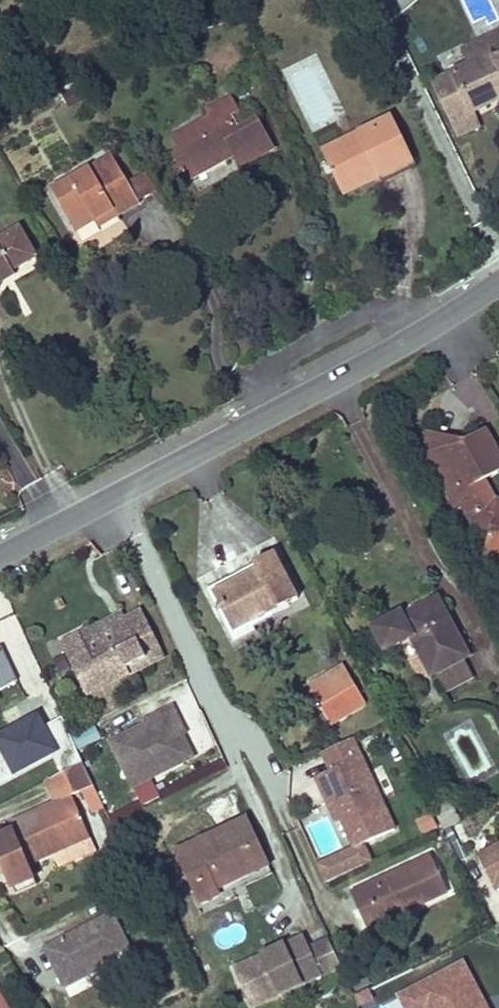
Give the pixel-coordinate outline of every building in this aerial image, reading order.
[(434,85),(453,125),(472,116),(488,108),(486,104),(495,100),(497,104),(498,103),(498,34),(484,42),(491,56),(471,66),(434,85)] [(484,42),(463,52),(471,66),(491,56),(484,42)] [(80,87),(64,95),(69,106),(86,98),(80,87)] [(208,118),(172,139),(180,154),(173,157),(187,182),(234,156),(241,167),(274,149),(257,120),(240,129),(232,117),(239,112),(231,97),(205,112),(208,118)] [(486,104),(488,108),(497,104),(495,100),(486,104)] [(472,116),(453,125),(458,139),(478,129),(472,116)] [(321,151),(339,187),(375,169),(380,177),(414,160),(391,117),(321,151)] [(77,231),(95,221),(114,210),(117,216),(139,203),(130,188),(111,156),(53,191),(77,231)] [(375,169),(339,187),(344,195),(380,177),(375,169)] [(147,178),(130,188),(139,203),(156,193),(147,178)] [(114,210),(95,221),(98,227),(117,216),(114,210)] [(102,244),(127,230),(121,220),(96,233),(102,244)] [(12,271),(35,257),(18,229),(0,240),(0,278),(12,271)] [(15,276),(12,271),(0,278),(0,285),(15,276)] [(498,561),(498,502),(495,500),(484,482),(498,473),(498,455),(487,432),(463,444),(429,433),(422,457),(455,513),(462,509),(473,528),(490,533),(484,556),(498,561)] [(259,574),(214,597),(235,636),(299,601),(275,557),(255,567),(259,574)] [(431,676),(434,675),(462,661),(469,658),(443,609),(438,600),(403,619),(401,615),(388,622),(374,629),(385,652),(399,645),(412,639),(431,676)] [(83,644),(79,636),(61,646),(86,698),(131,676),(128,671),(163,655),(142,614),(126,622),(130,631),(119,637),(115,629),(83,644)] [(123,614),(79,636),(83,644),(115,629),(119,637),(130,631),(126,622),(123,614)] [(18,680),(1,647),(0,648),(0,690),(18,680)] [(163,655),(128,671),(131,676),(165,659),(163,655)] [(462,661),(434,675),(444,693),(472,679),(462,661)] [(344,667),(309,687),(331,727),(366,707),(344,667)] [(179,725),(171,709),(143,723),(145,726),(109,743),(126,778),(143,770),(148,780),(191,759),(175,727),(179,725)] [(38,716),(0,736),(0,785),(59,752),(38,716)] [(80,749),(100,738),(89,720),(69,730),(80,749)] [(59,721),(49,725),(60,753),(71,749),(59,721)] [(360,756),(351,737),(320,751),(329,770),(344,763),(360,756)] [(364,767),(360,756),(344,763),(349,774),(364,767)] [(329,770),(314,777),(325,802),(330,799),(340,820),(352,847),(315,864),(324,883),(370,862),(361,844),(393,829),(364,767),(349,774),(344,763),(329,770)] [(57,804),(11,823),(15,832),(21,846),(0,855),(0,858),(11,882),(32,872),(30,866),(91,840),(74,798),(95,788),(85,767),(84,767),(83,767),(82,766),(82,765),(48,782),(57,804)] [(131,788),(148,780),(143,770),(126,778),(131,788)] [(340,820),(330,799),(325,802),(334,822),(340,820)] [(218,897),(216,892),(214,888),(243,874),(245,878),(268,868),(246,821),(175,854),(199,906),(218,897)] [(15,832),(0,838),(0,855),(21,846),(15,832)] [(479,857),(498,893),(498,892),(498,847),(479,857)] [(428,857),(388,875),(390,878),(379,883),(377,880),(350,893),(367,930),(393,917),(412,909),(445,893),(428,857)] [(271,871),(244,884),(254,906),(281,892),(271,871)] [(13,887),(35,878),(32,872),(11,882),(13,887)] [(214,888),(216,892),(245,878),(243,874),(214,888)] [(390,878),(388,875),(377,880),(379,883),(390,878)] [(412,909),(393,917),(396,923),(414,914),(412,909)] [(100,973),(98,968),(95,963),(103,958),(106,964),(132,951),(115,917),(47,951),(67,990),(100,973)] [(248,964),(257,985),(244,991),(252,1007),(255,1007),(322,977),(309,949),(304,938),(248,964)] [(328,941),(309,949),(322,977),(341,968),(328,941)] [(95,963),(98,968),(106,964),(103,958),(95,963)] [(248,964),(234,970),(244,991),(257,985),(248,964)]
